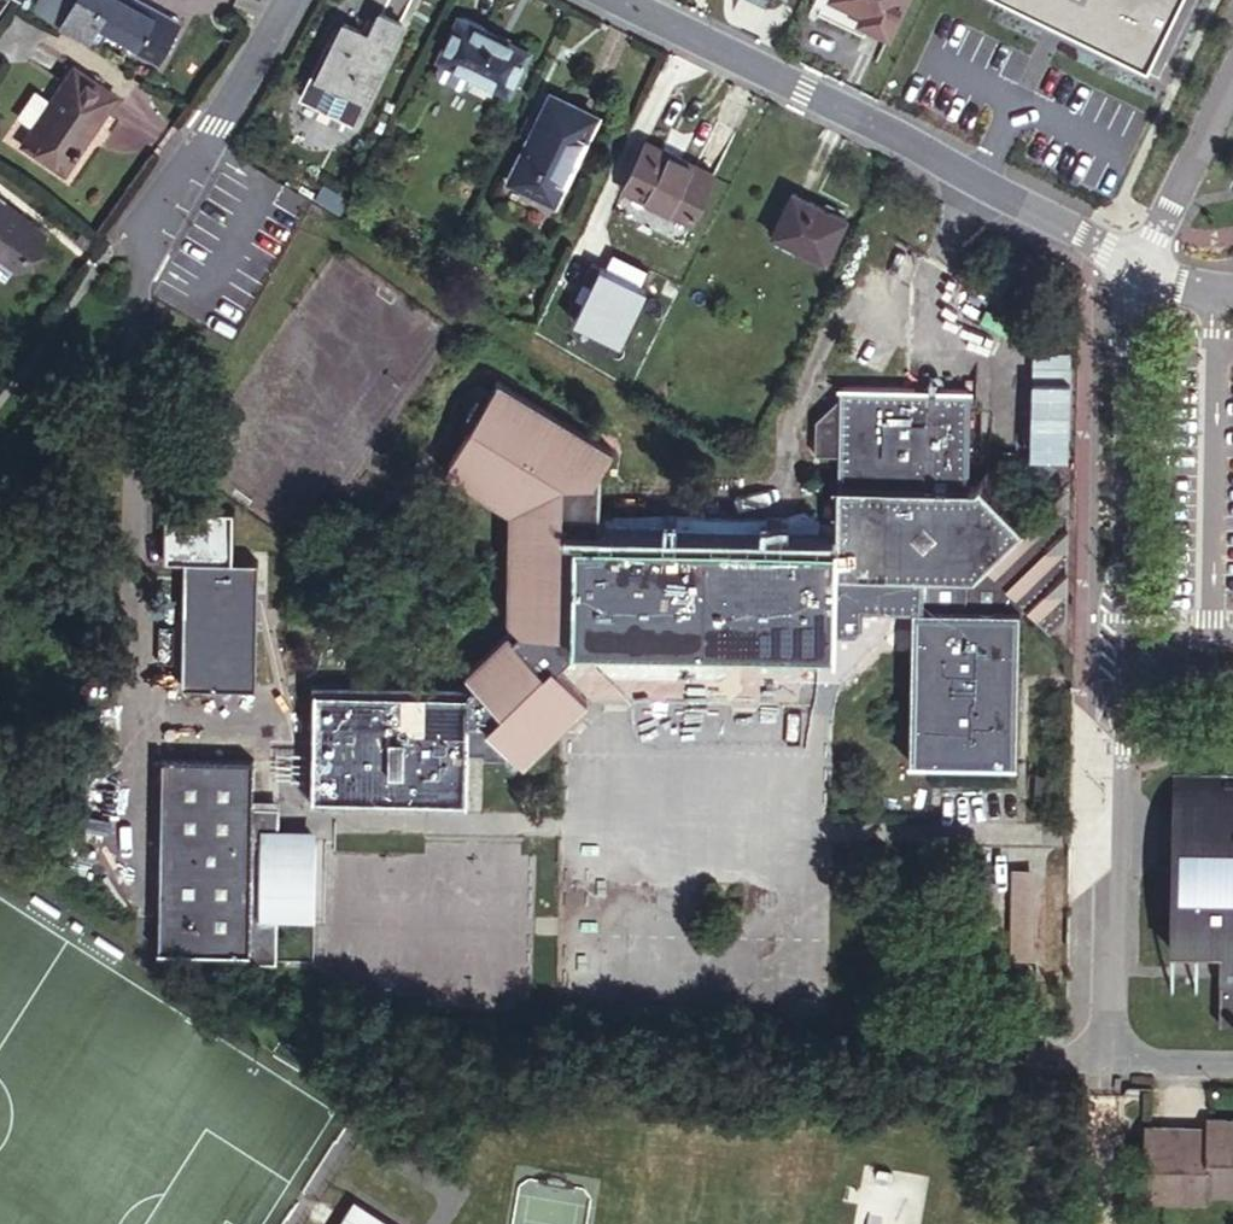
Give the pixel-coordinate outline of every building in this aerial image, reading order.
[(8,1),(7,0),(0,0),(0,12),(8,1)] [(25,7),(12,0),(7,0),(8,1),(17,6),(29,13),(37,0),(29,0),(25,7)] [(154,67),(159,58),(174,30),(121,2),(116,0),(76,0),(61,27),(89,43),(97,28),(104,32),(135,50),(132,55),(154,67)] [(121,2),(174,30),(178,22),(137,0),(122,0),(121,2)] [(826,7),(867,28),(863,36),(884,47),(907,0),(830,0),(826,7)] [(1147,61),(1175,0),(1015,0),(1147,61)] [(348,131),(397,33),(371,20),(361,42),(336,29),(325,51),(319,48),(291,103),(348,131)] [(455,27),(436,66),(437,67),(432,78),(434,85),(454,95),(462,93),(467,82),(500,98),(519,60),(455,27)] [(97,28),(89,43),(95,46),(104,32),(97,28)] [(18,145),(62,174),(87,138),(84,135),(109,97),(69,70),(46,104),(31,94),(15,119),(29,129),(18,145)] [(546,210),(588,128),(543,105),(503,188),(546,210)] [(642,150),(619,196),(686,230),(709,183),(642,150)] [(789,202),(768,244),(822,271),(842,228),(789,202)] [(0,205),(0,260),(16,271),(43,236),(0,205)] [(1021,612),(966,611),(966,578),(975,578),(1028,528),(996,493),(987,502),(970,502),(970,494),(972,390),(836,388),(836,398),(811,421),(811,457),(834,457),(833,543),(601,539),(601,476),(615,454),(501,384),(447,474),(513,514),(511,624),(522,635),(515,641),(511,636),(468,676),(478,686),(471,693),(318,691),(316,799),(470,801),(470,755),(486,755),(486,759),(509,760),(513,754),(524,765),(558,732),(556,718),(582,693),(575,686),(597,665),(614,682),(721,683),(743,663),(764,685),(839,685),(885,640),(898,654),(914,654),(913,763),(1019,765),(1021,612)] [(994,484),(970,494),(970,502),(987,502),(996,493),(994,484)] [(966,611),(1021,612),(1029,611),(1051,635),(1069,618),(1070,489),(1028,528),(975,578),(966,578),(966,611)] [(267,692),(271,569),(199,568),(195,690),(267,692)] [(885,640),(839,685),(764,685),(743,663),(721,683),(614,682),(597,665),(575,686),(582,693),(599,705),(842,711),(898,657),(898,654),(885,640)] [(599,705),(582,693),(556,718),(558,732),(599,705)] [(178,761),(172,953),(263,955),(264,943),(267,829),(267,809),(269,765),(178,761)] [(1170,778),(1168,947),(1218,947),(1218,1023),(1232,1024),(1232,778),(1170,778)] [(294,810),(267,809),(267,829),(293,830),(294,810)] [(293,830),(267,829),(264,943),(290,944),(291,924),(327,925),(330,848),(293,847),(293,838),(293,830)] [(330,848),(330,839),(293,838),(293,847),(330,848)] [(1021,872),(1020,914),(1020,963),(1044,963),(1046,873),(1021,872)] [(290,944),(264,943),(263,955),(263,964),(289,965),(290,944)] [(1208,1199),(1208,1193),(1232,1193),(1232,1117),(1204,1116),(1204,1128),(1145,1126),(1144,1198),(1208,1199)] [(350,1197),(333,1223),(393,1223),(350,1197)]
